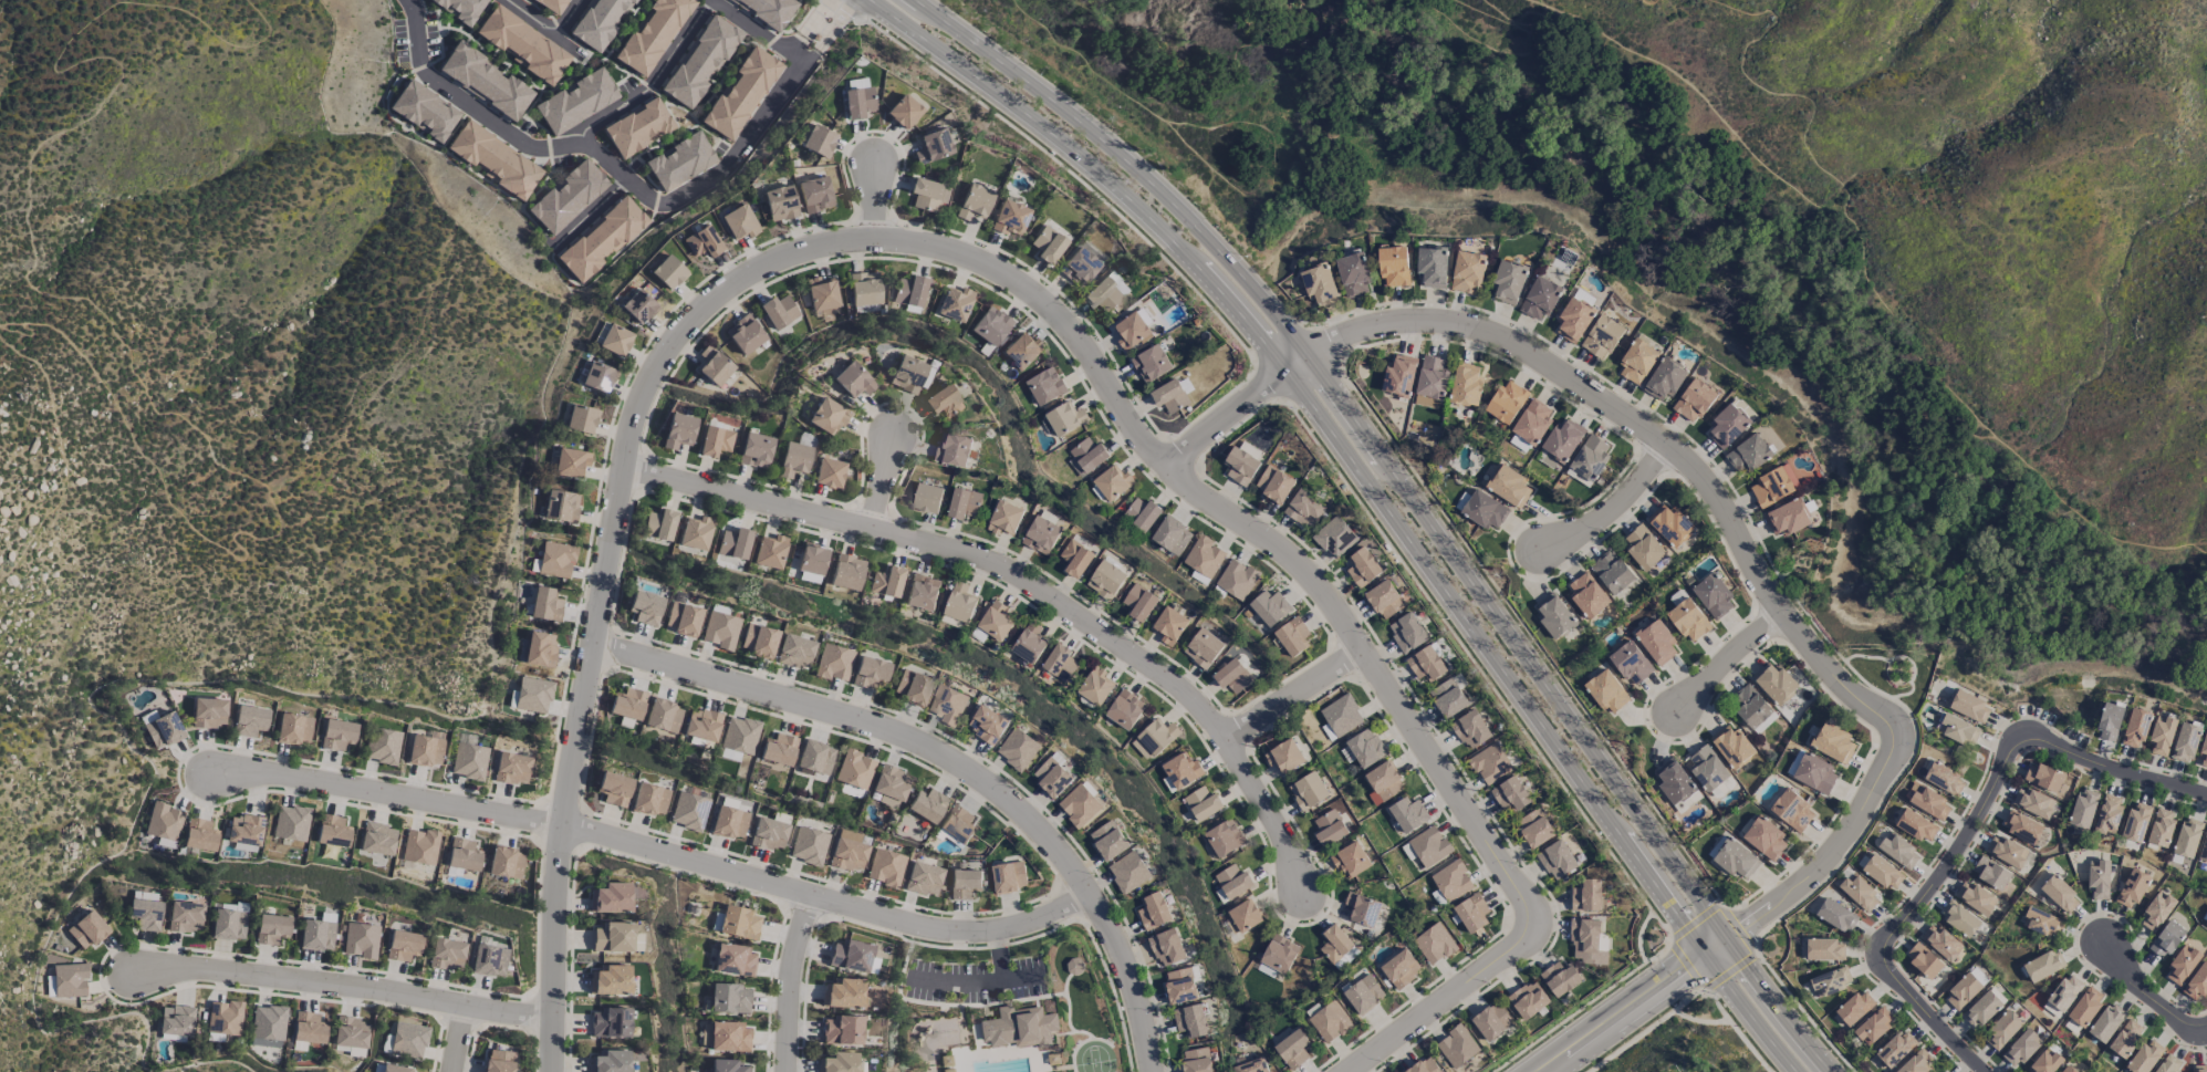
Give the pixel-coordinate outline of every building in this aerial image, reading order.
[(467,28),(428,0),(487,0),(467,28)] [(554,15),(532,0),(565,0),(554,15)] [(569,34),(592,0),(634,0),(597,54),(569,34)] [(613,58),(652,0),(692,0),(694,1),(642,77),(613,58)] [(774,33),(727,0),(789,0),(795,4),(774,33)] [(495,3),(570,58),(549,86),(473,33),(495,3)] [(710,13),(741,34),(689,110),(658,89),(710,13)] [(457,39),(532,93),(511,122),(436,69),(457,39)] [(749,43),(780,64),(727,142),(697,121),(749,43)] [(533,106),(600,66),(618,97),(552,137),(533,106)] [(408,79),(460,113),(439,144),(388,108),(408,79)] [(861,112),(873,110),(869,85),(840,91),(846,120),(862,117),(861,112)] [(883,113),(902,130),(920,111),(901,93),(883,113)] [(602,129),(655,96),(673,126),(620,159),(602,129)] [(542,171),(521,201),(444,147),(465,117),(542,171)] [(825,158),(835,134),(810,124),(800,148),(825,158)] [(914,136),(918,149),(912,151),(916,164),(950,154),(942,128),(914,136)] [(642,160),(696,129),(715,162),(660,192),(642,160)] [(584,156),(608,183),(551,235),(527,208),(584,156)] [(833,206),(825,175),(797,183),(805,214),(833,206)] [(934,213),(941,184),(912,177),(908,194),(913,195),(910,207),(934,213)] [(993,193),(968,183),(954,216),(967,222),(970,214),(982,219),(993,193)] [(761,192),(770,223),(798,215),(790,184),(761,192)] [(623,195),(646,220),(579,283),(555,257),(623,195)] [(1029,209),(1001,198),(990,227),(1018,238),(1029,209)] [(733,243),(758,230),(744,203),(719,215),(733,243)] [(708,259),(723,249),(706,223),(681,239),(693,257),(703,251),(708,259)] [(1051,266),(1066,239),(1041,225),(1030,245),(1039,250),(1034,257),(1051,266)] [(1079,288),(1100,265),(1079,245),(1058,268),(1079,288)] [(1380,247),(1381,286),(1409,285),(1408,246),(1380,247)] [(1451,290),(1473,292),(1474,284),(1483,285),(1486,254),(1456,250),(1451,290)] [(1371,282),(1365,251),(1336,257),(1345,298),(1369,292),(1367,283),(1371,282)] [(669,291),(687,273),(667,254),(649,273),(669,291)] [(1446,288),(1447,265),(1423,264),(1424,255),(1420,255),(1419,267),(1424,267),(1423,287),(1446,288)] [(1489,297),(1516,306),(1528,268),(1502,259),(1489,297)] [(1340,300),(1328,262),(1300,271),(1309,300),(1315,298),(1318,307),(1340,300)] [(1130,290),(1110,270),(1082,297),(1093,309),(1100,303),(1108,311),(1130,290)] [(851,305),(879,304),(878,272),(849,273),(851,305)] [(892,301),(920,308),(927,279),(911,275),(909,281),(898,278),(892,301)] [(1545,322),(1561,286),(1535,275),(1519,311),(1545,322)] [(804,279),(813,316),(840,310),(832,279),(820,281),(818,276),(804,279)] [(961,324),(974,292),(961,287),(959,293),(946,288),(936,313),(961,324)] [(657,307),(637,288),(619,307),(640,326),(657,307)] [(759,304),(773,330),(799,317),(787,294),(774,300),(772,297),(759,304)] [(1575,344),(1596,311),(1570,295),(1555,320),(1560,323),(1555,332),(1575,344)] [(969,329),(993,347),(1012,322),(989,304),(969,329)] [(1112,326),(1120,338),(1117,340),(1124,352),(1152,332),(1136,310),(1112,326)] [(1579,346),(1604,361),(1624,327),(1600,312),(1579,346)] [(723,329),(740,356),(765,341),(748,313),(723,329)] [(621,358),(633,335),(610,323),(598,346),(621,358)] [(1030,342),(1020,333),(1000,351),(1020,372),(1044,348),(1034,338),(1030,342)] [(1659,350),(1635,337),(1616,373),(1640,386),(1659,350)] [(1144,383),(1172,368),(1159,342),(1130,358),(1144,383)] [(704,360),(695,369),(716,388),(734,368),(707,343),(697,354),(704,360)] [(1387,361),(1381,391),(1409,397),(1418,358),(1395,353),(1393,362),(1387,361)] [(887,384),(915,395),(927,365),(899,354),(887,384)] [(1449,359),(1422,355),(1414,403),(1440,408),(1449,359)] [(1687,369),(1662,356),(1643,390),(1667,404),(1687,369)] [(851,400),(861,390),(866,395),(876,386),(851,359),(831,378),(851,400)] [(614,369),(588,361),(581,385),(606,393),(614,369)] [(1450,402),(1478,406),(1482,380),(1478,379),(1480,365),(1456,362),(1450,402)] [(1039,407),(1067,391),(1052,365),(1024,381),(1039,407)] [(1693,424),(1717,393),(1696,376),(1671,407),(1693,424)] [(1508,425),(1529,392),(1505,377),(1484,410),(1508,425)] [(1149,389),(1156,407),(1164,405),(1167,413),(1188,405),(1179,378),(1149,389)] [(940,409),(945,418),(963,409),(949,384),(922,398),(931,414),(940,409)] [(806,422),(833,437),(848,411),(821,396),(806,422)] [(1510,432),(1536,445),(1555,410),(1529,396),(1510,432)] [(1081,423),(1089,420),(1082,407),(1073,412),(1068,401),(1044,413),(1056,438),(1065,434),(1068,439),(1085,431),(1081,423)] [(1711,419),(1716,425),(1706,433),(1721,450),(1751,424),(1732,401),(1711,419)] [(595,408),(569,404),(565,430),(591,434),(595,408)] [(675,451),(677,443),(689,446),(696,419),(670,412),(661,448),(675,451)] [(1567,462),(1583,427),(1559,416),(1543,450),(1567,462)] [(714,459),(717,449),(728,453),(734,432),(706,424),(698,454),(714,459)] [(1773,453),(1755,431),(1723,456),(1735,470),(1742,465),(1748,472),(1773,453)] [(738,463),(766,469),(772,437),(744,432),(738,463)] [(971,438),(940,432),(934,460),(966,467),(971,438)] [(1613,447),(1589,432),(1568,467),(1591,481),(1613,447)] [(1110,456),(1100,442),(1095,446),(1087,436),(1068,450),(1085,474),(1110,456)] [(812,447),(785,441),(776,476),(790,479),(792,471),(805,474),(812,447)] [(1230,467),(1225,475),(1245,487),(1261,461),(1234,445),(1223,463),(1230,467)] [(581,465),(588,466),(589,451),(557,448),(554,475),(580,477),(581,465)] [(813,483),(839,489),(845,463),(819,457),(813,483)] [(1523,484),(1527,479),(1501,462),(1485,486),(1519,509),(1532,490),(1523,484)] [(1747,483),(1759,508),(1800,488),(1787,463),(1747,483)] [(1121,475),(1113,464),(1092,480),(1108,502),(1135,482),(1127,472),(1121,475)] [(1253,489),(1282,504),(1295,478),(1267,464),(1253,489)] [(937,514),(943,487),(917,482),(912,509),(937,514)] [(542,517),(574,524),(580,496),(548,488),(542,517)] [(978,517),(981,491),(951,488),(948,517),(964,519),(965,515),(978,517)] [(1312,528),(1326,504),(1297,488),(1283,512),(1312,528)] [(1497,531),(1509,506),(1473,488),(1461,513),(1497,531)] [(1144,533),(1162,509),(1149,500),(1146,504),(1135,496),(1120,516),(1144,533)] [(1765,512),(1774,533),(1782,530),(1785,535),(1811,524),(1801,497),(1765,512)] [(986,529),(999,534),(1000,530),(1013,535),(1024,509),(999,498),(986,529)] [(1694,529),(1666,500),(1646,519),(1675,548),(1694,529)] [(671,541),(676,511),(660,508),(659,513),(646,511),(642,536),(671,541)] [(1312,535),(1334,560),(1358,537),(1336,513),(1312,535)] [(1048,555),(1061,526),(1035,514),(1021,543),(1048,555)] [(1176,557),(1193,533),(1166,514),(1149,538),(1176,557)] [(678,545),(705,551),(713,519),(699,516),(698,522),(684,518),(678,545)] [(1624,537),(1629,544),(1625,548),(1644,571),(1667,554),(1642,522),(1624,537)] [(716,554),(744,561),(752,531),(735,527),(733,532),(722,530),(716,554)] [(1211,578),(1226,549),(1197,534),(1182,562),(1211,578)] [(753,563),(779,570),(787,538),(773,535),(772,540),(759,537),(753,563)] [(1063,571),(1079,580),(1094,553),(1069,538),(1058,557),(1068,562),(1063,571)] [(537,573),(569,579),(575,547),(542,541),(537,573)] [(822,575),(827,550),(801,545),(797,571),(822,575)] [(1360,587),(1383,572),(1365,545),(1342,560),(1360,587)] [(1634,580),(1612,548),(1589,563),(1611,595),(1634,580)] [(865,560),(837,553),(828,585),(857,592),(865,560)] [(1214,583),(1241,601),(1259,574),(1232,556),(1214,583)] [(1127,573),(1101,558),(1085,586),(1111,601),(1127,573)] [(904,569),(888,565),(885,574),(873,571),(868,591),(897,599),(904,569)] [(1589,619),(1611,601),(1586,570),(1564,587),(1589,619)] [(1715,620),(1737,603),(1712,572),(1690,589),(1715,620)] [(933,611),(940,579),(911,573),(904,604),(933,611)] [(1365,590),(1378,619),(1404,608),(1390,579),(1365,590)] [(965,594),(967,584),(952,580),(944,615),(969,621),(975,597),(965,594)] [(1129,615),(1144,623),(1159,596),(1134,582),(1122,602),(1132,608),(1129,615)] [(529,617),(558,622),(563,600),(553,598),(554,589),(535,586),(529,617)] [(1270,596),(1264,589),(1248,604),(1270,628),(1292,607),(1276,590),(1270,596)] [(635,613),(633,622),(656,627),(662,597),(631,590),(627,611),(635,613)] [(1531,605),(1552,640),(1576,625),(1556,590),(1531,605)] [(1667,610),(1687,643),(1710,629),(1691,596),(1667,610)] [(1000,642),(1017,618),(993,601),(976,624),(1000,642)] [(701,609),(670,602),(664,630),(695,637),(701,609)] [(1189,618),(1165,604),(1151,629),(1162,635),(1159,640),(1172,647),(1189,618)] [(1429,639),(1413,610),(1387,624),(1403,653),(1429,639)] [(700,642),(732,650),(740,619),(708,611),(700,642)] [(1310,633),(1297,615),(1272,632),(1291,658),(1309,645),(1303,638),(1310,633)] [(1679,652),(1658,618),(1635,633),(1656,667),(1679,652)] [(1042,627),(1029,619),(1009,649),(1032,665),(1047,641),(1037,634),(1042,627)] [(739,652),(771,658),(777,630),(745,624),(739,652)] [(1182,652),(1206,669),(1225,642),(1202,625),(1182,652)] [(553,668),(556,645),(551,644),(553,635),(528,631),(523,663),(553,668)] [(775,661),(807,670),(815,642),(783,633),(775,661)] [(1653,671),(1631,639),(1608,655),(1631,687),(1653,671)] [(1065,683),(1078,662),(1068,656),(1072,650),(1057,641),(1041,667),(1065,683)] [(853,651),(822,643),(813,674),(845,683),(853,651)] [(1428,682),(1448,671),(1431,643),(1405,659),(1417,679),(1424,675),(1428,682)] [(872,690),(875,681),(884,684),(889,664),(859,655),(851,684),(872,690)] [(1212,675),(1222,689),(1228,685),(1234,694),(1255,679),(1238,656),(1212,675)] [(1799,687),(1771,659),(1752,677),(1779,706),(1799,687)] [(1106,671),(1093,664),(1076,694),(1100,707),(1113,684),(1102,678),(1106,671)] [(1630,700),(1607,667),(1584,683),(1607,716),(1630,700)] [(921,707),(932,680),(901,669),(891,695),(921,707)] [(1469,703),(1460,688),(1466,684),(1459,672),(1429,691),(1445,718),(1469,703)] [(546,714),(552,682),(520,676),(514,708),(546,714)] [(968,696),(938,683),(925,713),(955,726),(968,696)] [(1758,734),(1778,713),(1746,683),(1732,698),(1740,706),(1734,712),(1758,734)] [(646,692),(624,687),(622,694),(613,692),(608,713),(640,720),(646,692)] [(1128,731),(1146,704),(1122,687),(1104,714),(1128,731)] [(1992,705),(1957,689),(1948,707),(1983,724),(1992,705)] [(1364,720),(1347,692),(1319,709),(1336,737),(1364,720)] [(191,726),(225,727),(225,699),(192,698),(191,726)] [(645,727),(676,733),(681,706),(650,700),(645,727)] [(2125,707),(2104,701),(2096,728),(2100,729),(2098,737),(2114,742),(2125,707)] [(965,728),(993,745),(1008,720),(980,703),(965,728)] [(255,730),(265,731),(267,709),(236,706),(232,735),(254,737),(255,730)] [(682,734),(714,742),(721,714),(689,706),(682,734)] [(2121,743),(2140,749),(2151,712),(2131,706),(2121,743)] [(1466,750),(1491,736),(1475,708),(1450,722),(1466,750)] [(143,723),(154,750),(184,738),(173,711),(143,723)] [(1963,744),(1965,739),(1974,744),(1981,729),(1945,712),(1940,723),(1946,725),(1941,734),(1963,744)] [(2154,741),(2151,753),(2166,757),(2177,716),(2166,713),(2165,717),(2156,715),(2149,739),(2154,741)] [(276,742),(308,745),(311,717),(278,714),(276,742)] [(760,723),(728,715),(720,747),(752,755),(760,723)] [(344,743),(353,744),(356,723),(324,719),(320,748),(342,752),(344,743)] [(1163,728),(1157,720),(1136,735),(1152,756),(1168,745),(1172,750),(1185,741),(1171,722),(1163,728)] [(1858,740),(1824,721),(1810,745),(1845,764),(1858,740)] [(2201,727),(2181,721),(2170,758),(2190,764),(2201,727)] [(1734,723),(1711,737),(1731,769),(1754,755),(1734,723)] [(1020,772),(1040,745),(1014,725),(994,752),(1020,772)] [(1386,754),(1370,726),(1345,740),(1361,769),(1386,754)] [(394,765),(401,733),(369,727),(363,759),(394,765)] [(2206,767),(2206,729),(2196,764),(2206,767)] [(773,740),(764,737),(758,758),(789,767),(797,738),(775,732),(773,740)] [(442,738),(410,735),(407,763),(440,767),(442,738)] [(1265,752),(1279,777),(1306,761),(1292,736),(1265,752)] [(834,748),(803,740),(796,767),(827,775),(834,748)] [(1468,758),(1485,786),(1512,769),(1495,741),(1468,758)] [(481,780),(487,748),(455,742),(449,775),(481,780)] [(1731,774),(1705,743),(1684,761),(1715,799),(1727,789),(1721,782),(1731,774)] [(738,762),(740,754),(721,747),(718,756),(738,762)] [(875,760),(845,749),(834,779),(864,790),(875,760)] [(1189,749),(1161,763),(1176,790),(1203,776),(1189,749)] [(525,784),(529,756),(497,752),(493,780),(525,784)] [(1792,779),(1827,793),(1838,766),(1803,752),(1792,779)] [(1053,799),(1073,779),(1050,755),(1030,774),(1053,799)] [(1673,806),(1697,787),(1672,756),(1654,770),(1662,781),(1657,785),(1673,806)] [(1372,791),(1367,794),(1374,806),(1404,787),(1387,759),(1362,775),(1372,791)] [(1923,779),(1957,796),(1965,779),(1932,761),(1923,779)] [(2064,773),(2030,761),(2023,780),(2057,792),(2064,773)] [(877,802),(896,810),(910,777),(881,764),(870,790),(880,795),(877,802)] [(1330,795),(1315,770),(1288,786),(1303,811),(1330,795)] [(623,808),(631,779),(601,771),(595,792),(603,794),(601,802),(623,808)] [(1510,803),(1515,811),(1532,800),(1514,773),(1489,790),(1502,809),(1510,803)] [(661,817),(668,790),(637,781),(629,809),(661,817)] [(1103,806),(1080,782),(1056,804),(1078,828),(1103,806)] [(840,793),(863,797),(864,789),(842,785),(840,793)] [(1216,792),(1209,795),(1205,786),(1183,796),(1195,821),(1224,808),(1216,792)] [(1816,812),(1785,787),(1768,808),(1799,833),(1816,812)] [(1914,790),(1908,801),(1942,821),(1952,804),(1924,787),(1920,794),(1914,790)] [(925,794),(915,789),(905,811),(935,824),(947,797),(927,788),(925,794)] [(2029,788),(2028,792),(2018,788),(2011,803),(2047,819),(2056,800),(2029,788)] [(2069,825),(2089,829),(2097,792),(2076,788),(2069,825)] [(701,830),(707,798),(675,792),(669,824),(701,830)] [(2095,830),(2116,834),(2122,797),(2101,793),(2095,830)] [(1410,803),(1405,796),(1387,807),(1404,834),(1430,818),(1417,798),(1410,803)] [(2121,837),(2140,843),(2151,806),(2132,800),(2121,837)] [(176,841),(184,810),(152,802),(144,833),(176,841)] [(969,822),(973,815),(954,802),(936,830),(962,847),(976,827),(969,822)] [(273,838),(306,841),(308,808),(275,806),(273,838)] [(742,839),(746,811),(714,806),(710,834),(742,839)] [(1555,835),(1539,807),(1514,821),(1531,849),(1555,835)] [(2167,847),(2175,811),(2155,807),(2147,843),(2167,847)] [(1323,848),(1349,833),(1334,808),(1313,820),(1320,831),(1315,834),(1323,848)] [(1938,824),(1904,808),(1895,827),(1930,843),(1938,824)] [(2010,825),(2006,834),(2035,844),(2043,823),(2008,810),(2003,823),(2010,825)] [(226,841),(258,847),(262,819),(231,813),(226,841)] [(349,826),(342,826),(342,816),(319,814),(316,844),(347,847),(349,826)] [(1790,839),(1758,815),(1741,838),(1774,861),(1790,839)] [(749,843),(780,852),(787,824),(756,816),(749,843)] [(210,822),(189,817),(182,846),(213,853),(218,831),(209,829),(210,822)] [(1245,842),(1230,817),(1203,833),(1219,858),(1245,842)] [(2171,853),(2191,859),(2203,823),(2183,817),(2171,853)] [(1087,836),(1107,862),(1130,844),(1110,818),(1087,836)] [(392,855),(395,826),(362,823),(359,852),(392,855)] [(1424,868),(1452,851),(1434,823),(1407,840),(1424,868)] [(819,866),(828,835),(797,825),(788,857),(819,866)] [(438,833),(406,828),(401,861),(433,866),(438,833)] [(828,865),(859,873),(867,845),(858,842),(860,835),(837,829),(828,865)] [(1877,847),(1909,870),(1921,853),(1889,831),(1877,847)] [(2028,850),(1993,833),(1984,852),(2020,868),(2028,850)] [(1711,859),(1730,874),(1734,869),(1746,879),(1761,861),(1730,836),(1711,859)] [(477,872),(481,852),(472,850),(474,841),(452,837),(446,866),(477,872)] [(1577,868),(1563,839),(1537,851),(1550,880),(1577,868)] [(1330,855),(1345,880),(1372,865),(1357,840),(1330,855)] [(525,853),(493,845),(487,872),(518,880),(525,853)] [(864,880),(896,888),(905,856),(873,848),(864,880)] [(1120,893),(1151,879),(1137,850),(1106,864),(1120,893)] [(1861,869),(1893,891),(1904,875),(1873,852),(1861,869)] [(2012,870),(1979,856),(1971,874),(2004,889),(2012,870)] [(1430,873),(1445,902),(1474,887),(1459,858),(1430,873)] [(2088,898),(2108,899),(2109,860),(2089,859),(2088,898)] [(995,893),(1027,888),(1023,860),(991,865),(995,893)] [(942,869),(910,861),(902,889),(934,898),(942,869)] [(1221,903),(1254,885),(1246,870),(1240,873),(1235,863),(1213,875),(1219,887),(1214,890),(1221,903)] [(2135,910),(2148,874),(2129,867),(2116,903),(2135,910)] [(981,869),(950,870),(950,899),(972,899),(972,889),(981,889),(981,869)] [(1838,886),(1867,913),(1881,897),(1855,873),(1848,879),(1846,877),(1838,886)] [(2039,887),(2067,914),(2080,900),(2052,873),(2039,887)] [(1600,910),(1601,879),(1582,878),(1582,888),(1570,888),(1570,910),(1600,910)] [(1954,896),(1987,916),(1998,898),(1974,884),(1972,887),(1963,881),(1954,896)] [(628,883),(602,883),(603,888),(589,889),(589,912),(629,912),(628,883)] [(2176,900),(2160,890),(2138,922),(2154,933),(2176,900)] [(1142,908),(1137,909),(1143,930),(1171,921),(1162,891),(1139,897),(1142,908)] [(1343,904),(1351,906),(1347,919),(1374,928),(1382,902),(1348,891),(1343,904)] [(1483,915),(1489,910),(1477,891),(1452,907),(1469,934),(1487,922),(1483,915)] [(1815,914),(1848,934),(1858,916),(1826,897),(1815,914)] [(1228,910),(1239,933),(1263,921),(1251,898),(1228,910)] [(1944,921),(1968,938),(1981,921),(1951,898),(1942,910),(1949,914),(1944,921)] [(160,901),(128,900),(128,917),(138,917),(138,931),(159,932),(160,901)] [(199,934),(203,905),(171,901),(167,929),(199,934)] [(2059,919),(2030,905),(2021,924),(2050,938),(2059,919)] [(760,913),(723,906),(718,934),(756,940),(760,913)] [(65,930),(83,952),(108,931),(90,909),(65,930)] [(211,939),(244,940),(245,911),(212,910),(211,939)] [(278,945),(278,937),(288,937),(289,916),(257,915),(256,944),(278,945)] [(1224,920),(1232,935),(1238,932),(1230,917),(1224,920)] [(1600,919),(1571,918),(1569,961),(1607,963),(1608,934),(1600,934),(1600,919)] [(2164,960),(2185,930),(2169,919),(2148,948),(2164,960)] [(334,921),(301,920),(299,948),(332,950),(334,921)] [(1962,947),(1933,921),(1920,936),(1950,962),(1962,947)] [(379,926),(346,922),(342,954),(374,958),(379,926)] [(1322,933),(1328,940),(1318,949),(1338,970),(1359,950),(1334,922),(1322,933)] [(1456,950),(1441,922),(1412,937),(1427,966),(1456,950)] [(632,952),(632,924),(592,923),(592,951),(632,952)] [(1147,937),(1159,968),(1186,957),(1174,926),(1147,937)] [(418,957),(421,934),(389,930),(386,960),(408,962),(409,956),(418,957)] [(1272,977),(1276,970),(1285,975),(1300,946),(1273,932),(1257,964),(1252,961),(1249,966),(1272,977)] [(464,942),(432,938),(428,967),(461,971),(464,942)] [(866,974),(872,947),(833,938),(827,965),(866,974)] [(1806,959),(1844,960),(1844,940),(1806,939),(1806,959)] [(1930,979),(1944,965),(1917,940),(1904,955),(1930,979)] [(502,978),(508,949),(475,943),(470,972),(502,978)] [(753,977),(755,954),(748,953),(748,946),(716,943),(713,973),(753,977)] [(2163,974),(2179,986),(2202,955),(2186,943),(2163,974)] [(1379,964),(1394,989),(1422,972),(1407,947),(1379,964)] [(2030,982),(2065,967),(2057,948),(2022,963),(2030,982)] [(1071,957),(1079,958),(1082,965),(1081,972),(1074,975),(1066,971),(1065,965),(1071,957)] [(1570,963),(1564,969),(1557,960),(1538,975),(1557,998),(1582,978),(1570,963)] [(2206,989),(2206,962),(2204,960),(2181,990),(2197,1003),(2206,989)] [(54,997),(86,997),(85,964),(53,965),(54,997)] [(629,966),(598,965),(598,971),(589,971),(588,993),(629,994),(629,966)] [(1162,973),(1170,1005),(1197,997),(1189,966),(1162,973)] [(1809,978),(1816,997),(1852,984),(1846,966),(1809,978)] [(1943,996),(1957,1011),(1988,980),(1975,966),(1943,996)] [(2083,982),(2066,972),(2044,1007),(2060,1018),(2083,982)] [(1359,1015),(1385,997),(1369,973),(1342,992),(1359,1015)] [(822,983),(821,1006),(861,1008),(862,979),(832,978),(832,984),(822,983)] [(1550,1004),(1535,979),(1507,995),(1522,1020),(1550,1004)] [(710,1012),(749,1013),(750,989),(740,988),(741,984),(711,983),(710,1012)] [(2083,1028),(2105,996),(2088,985),(2066,1016),(2083,1028)] [(1965,1011),(1979,1027),(2006,1001),(1992,986),(1965,1011)] [(1875,1003),(1861,988),(1835,1012),(1849,1027),(1875,1003)] [(1514,1023),(1497,999),(1470,1019),(1487,1042),(1514,1023)] [(1308,1016),(1324,1044),(1352,1027),(1336,1000),(1308,1016)] [(241,1003),(208,1001),(207,1033),(240,1035),(241,1003)] [(2108,1001),(2087,1032),(2105,1044),(2125,1013),(2108,1001)] [(1210,1033),(1201,1002),(1172,1011),(1178,1032),(1185,1030),(1188,1039),(1210,1033)] [(249,1044),(281,1048),(286,1008),(254,1005),(249,1044)] [(1895,1020),(1882,1005),(1853,1031),(1866,1045),(1895,1020)] [(160,1006),(159,1034),(192,1035),(193,1007),(160,1006)] [(1000,1018),(998,1008),(1012,1006),(1013,1010),(1040,1006),(1042,1014),(1055,1012),(1059,1029),(1049,1031),(1052,1047),(1038,1049),(1037,1043),(1014,1047),(1013,1041),(1007,1042),(1007,1044),(990,1047),(989,1040),(981,1041),(978,1021),(1000,1018)] [(591,1009),(591,1036),(629,1037),(630,1009),(591,1009)] [(1996,1050),(2023,1024),(2009,1009),(1982,1036),(1996,1050)] [(317,1022),(318,1013),(295,1011),(292,1040),(323,1043),(325,1023),(317,1022)] [(366,1048),(367,1024),(358,1024),(358,1017),(334,1016),(333,1046),(366,1048)] [(822,1016),(822,1044),(861,1045),(862,1017),(822,1016)] [(2144,1028),(2126,1017),(2108,1049),(2125,1059),(2144,1028)] [(750,1029),(742,1028),(742,1022),(710,1021),(709,1051),(749,1052),(750,1029)] [(427,1026),(394,1022),(389,1055),(423,1059),(427,1026)] [(1435,1040),(1451,1069),(1480,1053),(1463,1024),(1435,1040)] [(1304,1049),(1311,1044),(1298,1027),(1273,1046),(1290,1071),(1309,1057),(1304,1049)] [(2001,1055),(2015,1069),(2042,1040),(2028,1027),(2001,1055)] [(1889,1068),(1917,1042),(1903,1028),(1875,1054),(1889,1068)] [(2148,1036),(2125,1067),(2132,1071),(2147,1071),(2164,1048),(2148,1036)] [(1207,1046),(1179,1052),(1184,1071),(1213,1071),(1207,1046)] [(2063,1059),(2047,1046),(2026,1071),(2052,1071),(2063,1059)] [(1921,1047),(1894,1071),(1923,1071),(1934,1061),(1921,1047)] [(514,1053),(486,1049),(482,1071),(511,1071),(514,1053)] [(628,1050),(597,1050),(597,1056),(588,1056),(588,1071),(629,1071),(628,1050)] [(817,1058),(816,1071),(857,1071),(857,1052),(831,1052),(831,1058),(817,1058)] [(2184,1064),(2168,1052),(2153,1071),(2178,1071),(2184,1064)] [(1429,1054),(1402,1071),(1441,1071),(1429,1054)] [(1264,1057),(1234,1065),(1236,1071),(1268,1071),(1264,1057)] [(709,1059),(709,1071),(749,1071),(749,1066),(735,1066),(735,1059),(709,1059)] [(375,1063),(373,1071),(380,1071),(381,1065),(375,1063)] [(408,1068),(381,1064),(380,1071),(408,1071),(408,1068)] [(2068,1064),(2060,1071),(2077,1071),(2068,1064)]
